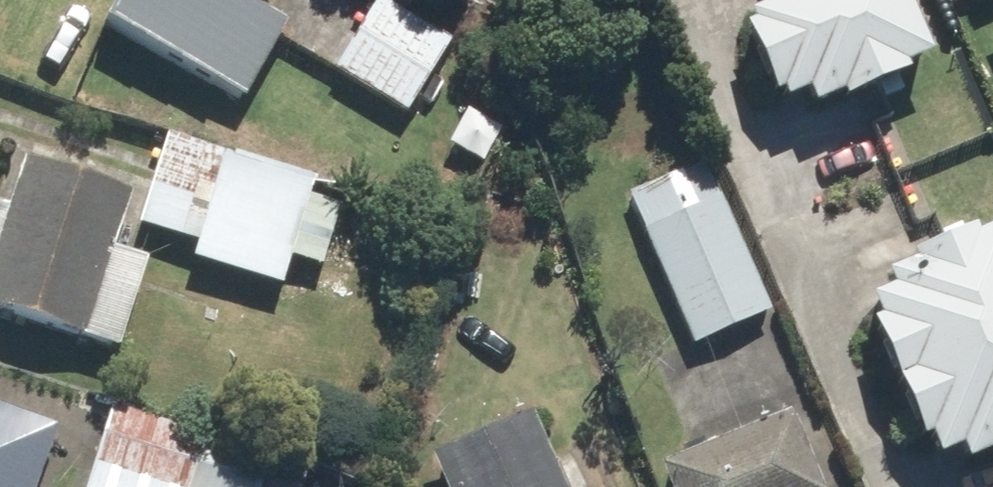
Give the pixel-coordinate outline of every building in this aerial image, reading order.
[(110,24),(245,96),(287,17),(263,5),(266,0),(123,0),(110,24)] [(327,57),(408,107),(451,39),(388,0),(362,0),(327,57)] [(906,0),(783,0),(742,17),(781,109),(812,95),(819,112),(909,74),(906,66),(930,56),(906,0)] [(172,137),(140,224),(333,295),(365,207),(172,137)] [(130,191),(26,155),(0,228),(0,324),(74,350),(130,191)] [(713,156),(628,188),(689,349),(773,318),(713,156)] [(972,205),(845,260),(940,477),(992,455),(992,254),(972,205)] [(63,430),(0,405),(0,486),(41,486),(63,430)] [(89,486),(250,486),(261,457),(117,407),(89,486)] [(430,465),(440,486),(575,486),(546,417),(430,465)] [(674,486),(838,486),(816,417),(667,463),(674,486)]
